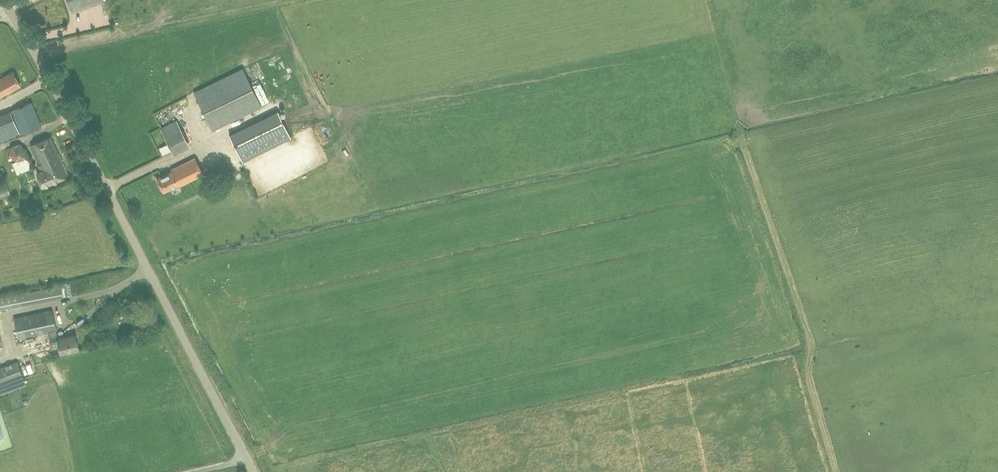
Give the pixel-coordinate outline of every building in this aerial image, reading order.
[(103,0),(67,0),(72,12),(72,13),(104,1),(103,0)] [(243,67),(193,91),(193,92),(212,131),(262,107),(243,67)] [(13,72),(0,79),(0,95),(1,96),(20,85),(13,72)] [(40,125),(31,102),(12,110),(22,133),(40,125)] [(0,115),(0,141),(20,133),(11,111),(0,115)] [(291,138),(277,111),(229,135),(242,161),(291,138)] [(176,120),(160,128),(174,155),(190,146),(176,120)] [(68,175),(51,136),(31,144),(39,164),(38,164),(41,171),(37,172),(43,185),(68,175)] [(27,152),(27,149),(20,143),(11,146),(9,155),(17,174),(33,167),(27,152)] [(172,171),(156,178),(163,192),(178,184),(179,186),(203,174),(195,157),(171,169),(172,171)] [(0,192),(0,198),(10,194),(8,189),(0,192)] [(0,297),(0,308),(63,296),(61,286),(0,297)] [(52,310),(14,318),(18,338),(48,332),(51,346),(58,344),(60,352),(78,349),(75,334),(58,338),(56,330),(52,310)] [(28,364),(41,360),(39,353),(26,357),(28,364)] [(0,367),(0,394),(26,384),(17,361),(0,367)]
